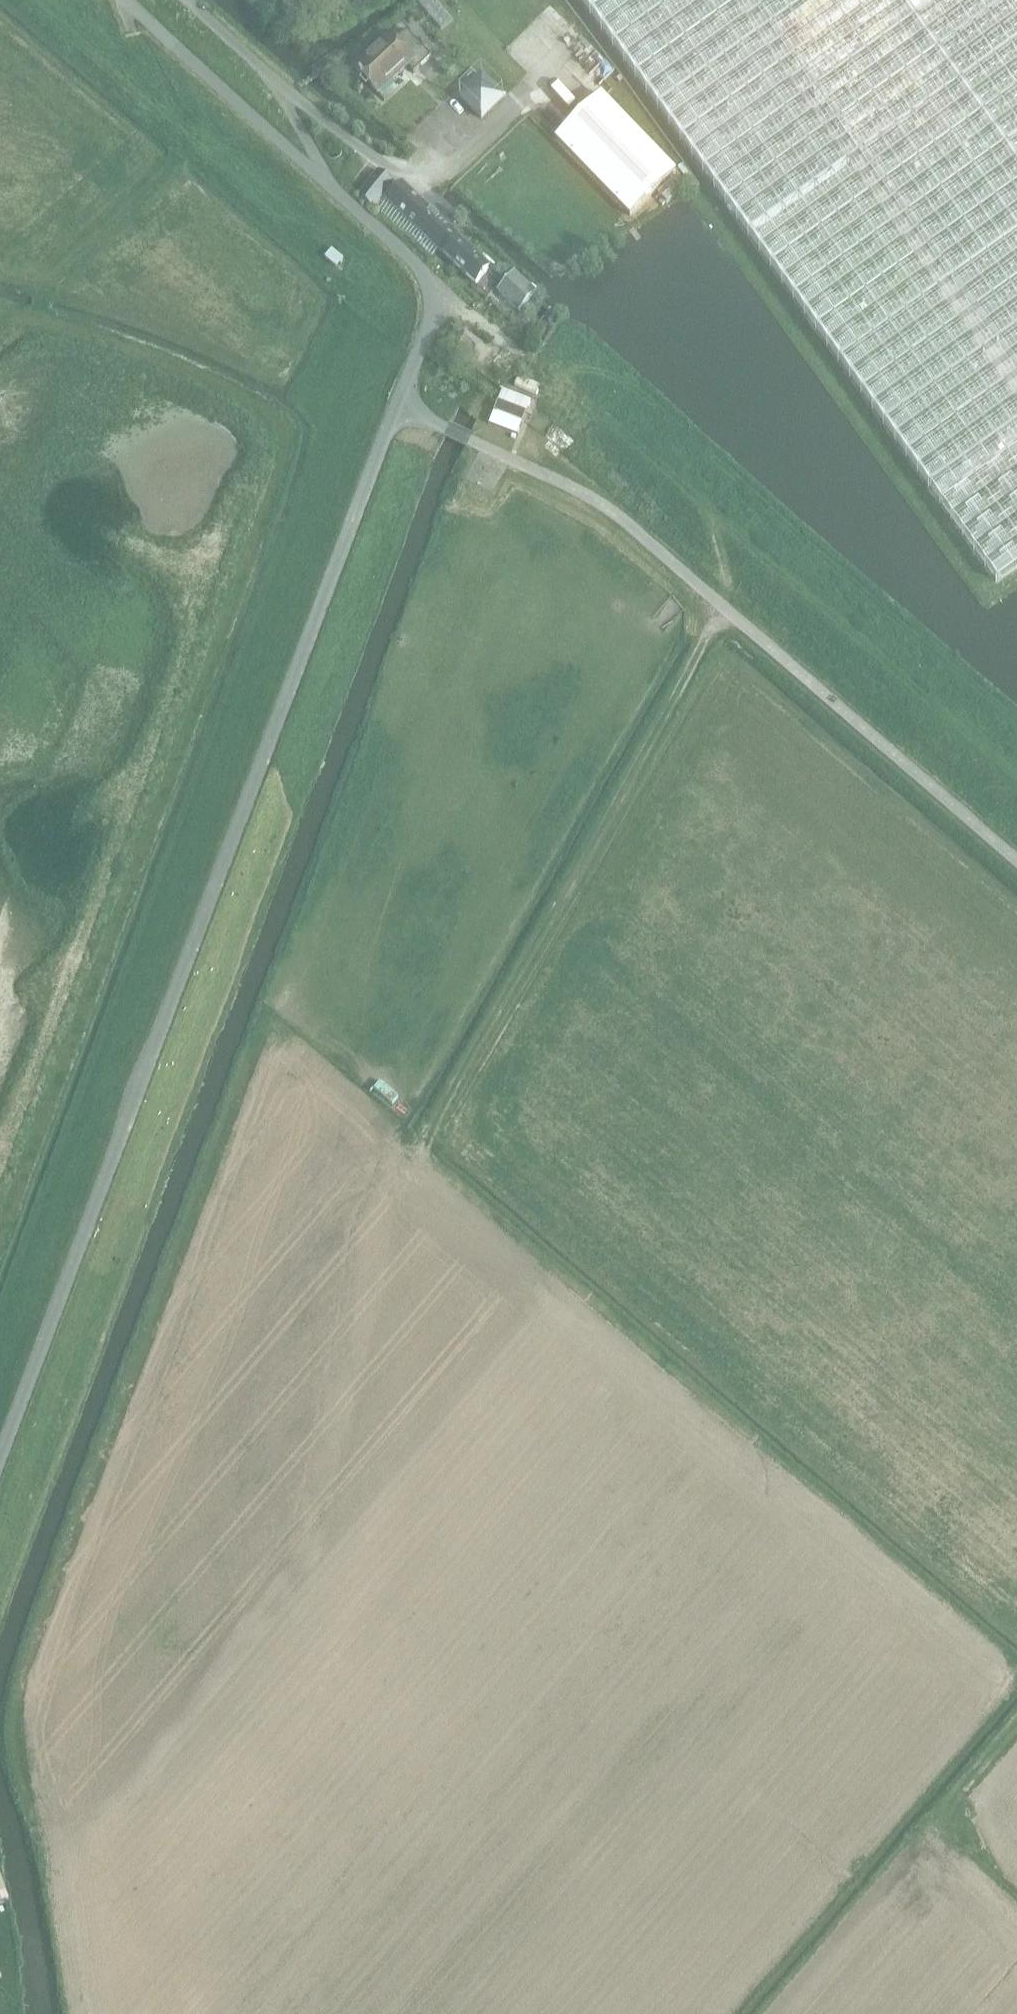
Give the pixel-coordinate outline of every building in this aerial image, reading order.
[(418,0),(441,29),(451,20),(434,0),(418,0)] [(997,581),(1016,567),(1016,0),(581,0),(997,581)] [(413,73),(431,57),(407,31),(395,42),(391,38),(370,57),(368,55),(353,69),(377,94),(407,67),(413,73)] [(482,73),(458,96),(482,120),(506,97),(482,73)] [(602,94),(555,139),(630,216),(676,172),(602,94)] [(376,169),(368,163),(356,178),(364,185),(376,169)] [(380,171),(360,194),(375,207),(395,184),(380,171)] [(404,186),(378,210),(405,235),(407,232),(430,253),(437,246),(477,283),(490,269),(459,240),(460,239),(404,186)] [(338,273),(347,262),(332,249),(323,260),(338,273)] [(513,274),(491,298),(512,317),(534,294),(513,274)] [(498,402),(489,423),(517,434),(526,413),(530,402),(503,391),(498,402)] [(9,1901),(0,1874),(0,1904),(9,1901)]
